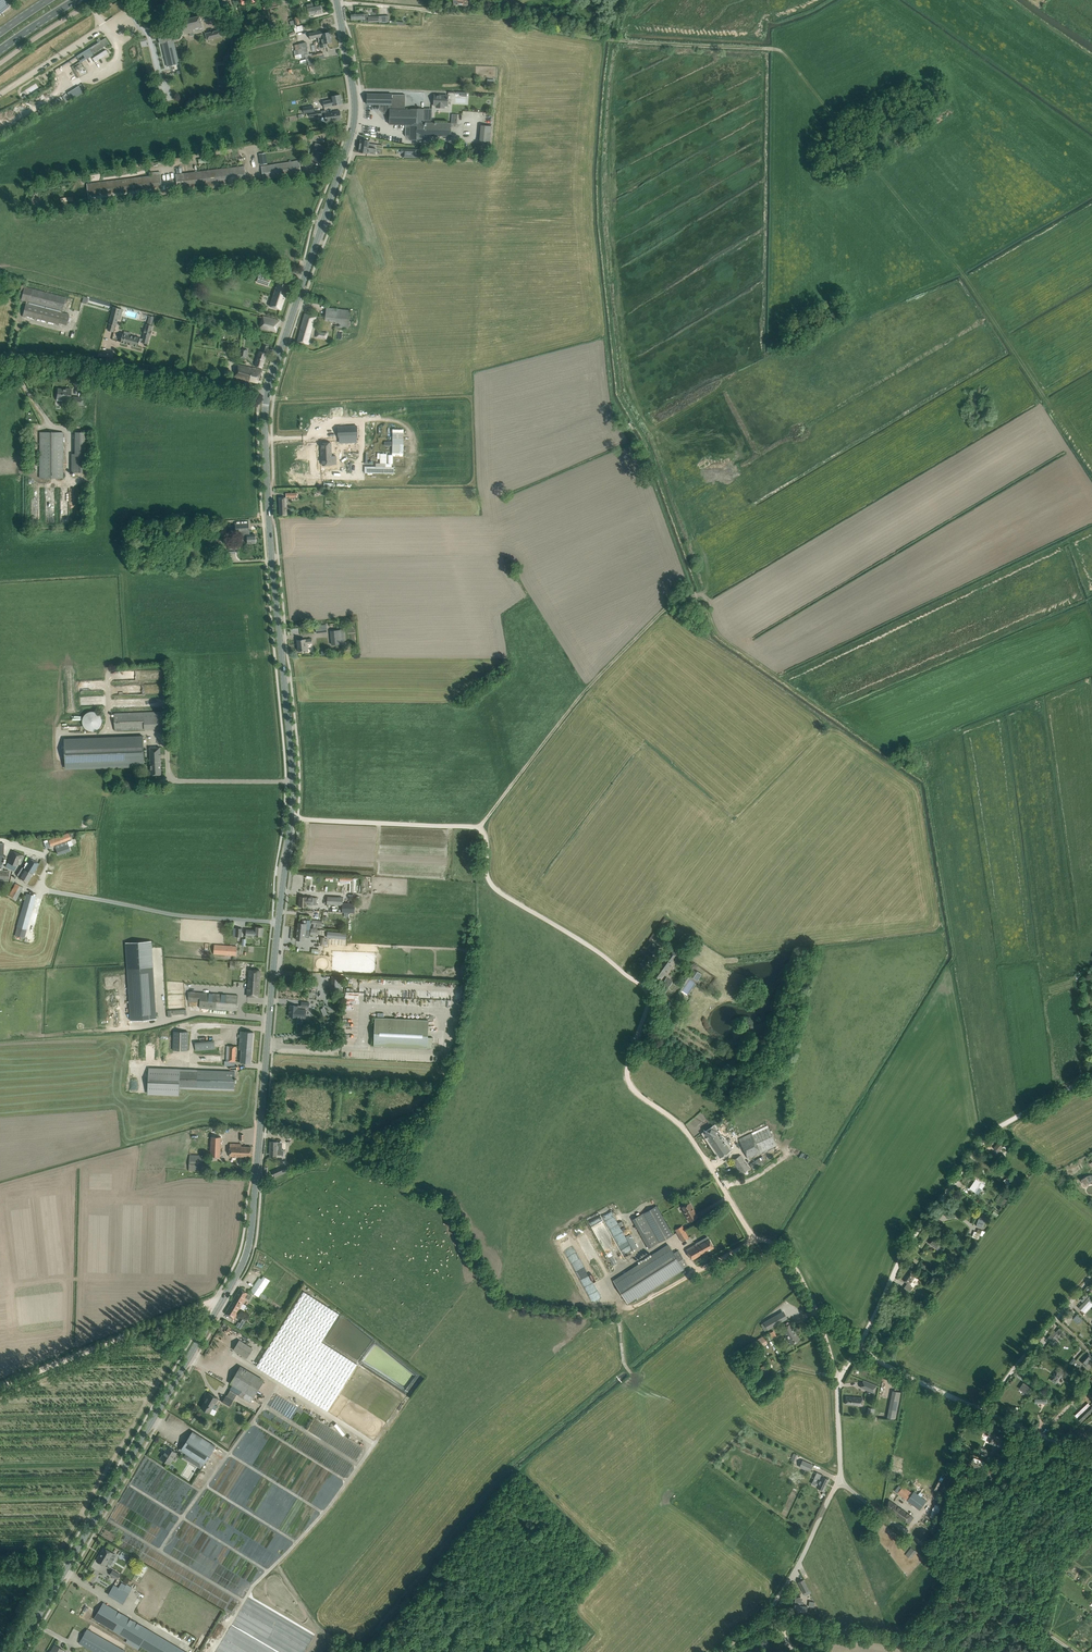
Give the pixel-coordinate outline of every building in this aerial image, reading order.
[(1,0),(0,0),(0,15),(8,8),(1,0)] [(307,5),(307,8),(309,15),(322,13),(321,6),(313,7),(313,4),(307,5)] [(180,21),(183,34),(197,31),(197,32),(200,32),(200,30),(203,29),(200,16),(180,21)] [(301,24),(293,27),(295,33),(303,30),(301,24)] [(179,64),(174,40),(176,40),(174,30),(158,34),(160,43),(162,43),(167,66),(179,64)] [(221,36),(220,30),(206,34),(207,40),(217,37),(217,40),(216,40),(218,50),(224,49),(222,39),(220,39),(220,37),(221,36)] [(318,37),(319,40),(331,37),(330,32),(323,33),(322,31),(309,33),(310,39),(318,37)] [(331,37),(319,40),(319,41),(318,41),(319,45),(320,48),(327,47),(326,44),(332,42),(331,37)] [(76,56),(80,62),(109,44),(105,38),(76,56)] [(299,54),(305,53),(306,60),(307,60),(309,66),(313,65),(312,59),(313,59),(313,57),(323,55),(322,51),(317,52),(315,45),(316,45),(315,42),(314,42),(314,45),(311,45),(313,52),(315,51),(315,53),(312,53),(310,54),(309,52),(306,42),(294,45),(296,50),(294,51),(295,57),(299,56),(299,54)] [(106,50),(92,58),(95,62),(108,53),(106,50)] [(62,66),(64,70),(73,64),(71,60),(62,66)] [(82,92),(78,86),(67,93),(71,99),(82,92)] [(323,101),(324,107),(333,106),(342,104),(340,94),(331,96),(332,100),(323,101)] [(424,136),(451,136),(451,123),(432,122),(424,122),(424,115),(424,109),(411,108),(410,109),(405,109),(405,95),(392,94),(367,94),(367,104),(379,104),(379,108),(385,113),(390,114),(390,124),(406,125),(405,136),(410,140),(420,140),(424,137),(424,136)] [(437,105),(437,107),(445,108),(445,105),(448,105),(448,99),(448,98),(448,96),(434,95),(434,105),(437,105)] [(325,113),(326,122),(342,119),(340,111),(325,113)] [(361,140),(360,146),(373,148),(376,148),(382,148),(383,146),(374,144),(369,144),(369,141),(361,140)] [(325,153),(321,152),(324,145),(317,143),(315,150),(317,151),(313,163),(322,166),(324,161),(323,161),(325,153)] [(360,146),(359,152),(367,154),(367,153),(376,154),(376,148),(373,148),(360,146)] [(416,158),(417,150),(401,149),(401,153),(403,153),(403,157),(416,158)] [(299,161),(261,166),(263,179),(301,174),(299,161)] [(176,176),(178,190),(247,181),(245,165),(176,174),(176,176)] [(87,183),(89,199),(163,190),(161,174),(87,183)] [(271,306),(281,310),(290,283),(280,279),(271,306)] [(22,316),(58,325),(59,323),(66,325),(69,315),(61,313),(65,297),(21,286),(19,293),(22,294),(21,300),(26,301),(22,316)] [(83,295),(81,302),(110,308),(112,302),(83,295)] [(109,324),(116,326),(121,309),(114,307),(109,324)] [(335,327),(349,328),(350,310),(326,308),(325,320),(336,321),(335,327)] [(298,341),(309,344),(316,316),(305,314),(300,331),(301,331),(298,341)] [(270,331),(276,333),(280,320),(274,319),(264,315),(259,328),(270,331)] [(143,339),(140,338),(140,341),(142,342),(148,344),(153,326),(147,324),(143,339)] [(316,337),(327,339),(328,333),(318,331),(316,337)] [(138,347),(140,341),(140,338),(123,334),(121,342),(138,347)] [(240,358),(247,359),(248,350),(241,349),(240,358)] [(255,366),(262,368),(267,353),(259,351),(255,366)] [(235,377),(258,383),(262,370),(254,367),(253,369),(238,365),(235,377)] [(62,400),(70,401),(71,389),(69,388),(69,390),(66,390),(66,389),(58,388),(57,398),(62,398),(62,400)] [(72,405),(80,405),(81,397),(73,397),(72,405)] [(354,429),(335,429),(335,439),(354,439),(354,429)] [(39,478),(63,478),(63,432),(40,432),(39,478)] [(71,472),(88,472),(88,432),(74,432),(74,454),(71,454),(71,472)] [(347,442),(346,452),(358,452),(358,442),(347,442)] [(322,445),(321,461),(332,461),(332,456),(328,456),(328,445),(322,445)] [(380,454),(380,463),(380,467),(375,467),(365,467),(365,473),(394,473),(394,467),(391,467),(391,464),(386,464),(387,454),(380,454)] [(279,498),(280,515),(288,515),(287,497),(279,498)] [(248,543),(248,544),(251,544),(251,543),(256,543),(256,542),(257,541),(257,540),(256,539),(255,535),(250,535),(249,521),(235,522),(236,536),(247,535),(248,543)] [(218,526),(219,537),(227,536),(226,525),(218,526)] [(316,625),(317,633),(327,631),(326,624),(316,625)] [(330,630),(332,645),(345,643),(344,629),(330,630)] [(312,638),(297,640),(299,651),(299,652),(309,651),(308,644),(313,643),(312,638)] [(83,724),(84,727),(86,729),(88,730),(91,731),(94,731),(97,730),(99,729),(101,727),(102,724),(103,721),(102,719),(101,716),(100,714),(98,712),(95,711),(93,711),(90,711),(87,712),(85,714),(84,716),(83,719),(82,722),(83,724)] [(145,729),(144,712),(114,713),(115,730),(145,729)] [(131,766),(131,763),(144,762),(143,736),(64,739),(65,768),(131,766)] [(150,748),(150,759),(151,775),(161,774),(160,747),(150,748)] [(51,847),(55,846),(58,855),(70,850),(67,841),(71,840),(69,833),(48,841),(51,847)] [(8,862),(6,867),(14,871),(19,861),(22,862),(25,856),(12,850),(7,862),(8,862)] [(25,868),(24,869),(22,867),(17,875),(19,877),(27,882),(39,863),(30,857),(23,867),(25,868)] [(0,870),(0,880),(8,881),(9,871),(4,870),(0,870)] [(351,889),(350,892),(353,892),(354,878),(344,878),(344,880),(351,881),(351,886),(350,886),(349,889),(351,889)] [(9,896),(16,899),(20,892),(23,887),(16,883),(9,896)] [(15,935),(24,938),(36,896),(27,893),(15,935)] [(299,906),(307,907),(307,904),(312,905),(316,905),(317,897),(299,896),(299,906)] [(343,902),(343,897),(328,896),(327,904),(335,905),(342,905),(342,910),(342,912),(349,912),(354,912),(355,903),(349,903),(343,902)] [(298,922),(298,928),(304,929),(304,931),(306,931),(306,930),(310,930),(311,921),(307,920),(303,919),(302,923),(299,923),(298,922)] [(246,935),(262,936),(263,927),(255,927),(255,930),(246,930),(246,935)] [(236,937),(241,937),(242,934),(242,928),(233,928),(233,936),(236,937)] [(304,929),(298,928),(296,940),(305,941),(306,931),(304,931),(304,929)] [(152,941),(125,943),(127,963),(127,968),(131,1021),(157,1020),(156,1001),(155,986),(155,984),(153,968),(153,961),(153,960),(152,941)] [(214,954),(236,955),(237,946),(214,945),(214,954)] [(651,974),(660,981),(663,976),(679,955),(670,949),(651,974)] [(688,974),(691,976),(698,981),(702,974),(693,968),(692,968),(688,974)] [(247,996),(258,997),(260,970),(249,969),(247,996)] [(332,975),(331,987),(341,988),(342,976),(332,975)] [(667,977),(663,982),(663,983),(669,987),(672,981),(667,977)] [(690,979),(683,992),(688,995),(695,982),(690,979)] [(190,992),(189,1001),(200,1002),(199,1008),(236,1010),(235,1011),(237,1011),(238,995),(190,992)] [(290,1005),(289,1016),(306,1018),(306,1012),(307,1006),(309,1006),(309,1002),(306,1002),(301,1002),(301,1005),(300,1005),(298,1005),(298,1006),(290,1005)] [(433,1037),(427,1037),(428,1020),(375,1018),(374,1046),(427,1048),(432,1048),(433,1037)] [(225,1038),(230,1039),(232,1023),(222,1022),(221,1027),(220,1038),(225,1038)] [(173,1050),(188,1050),(188,1032),(174,1031),(173,1050)] [(242,1050),(241,1062),(251,1063),(253,1032),(241,1031),(239,1050),(242,1050)] [(194,1051),(214,1049),(214,1041),(194,1043),(194,1051)] [(230,1046),(227,1046),(226,1061),(225,1061),(224,1065),(230,1066),(235,1066),(236,1046),(230,1046)] [(149,1068),(148,1093),(179,1094),(179,1088),(234,1090),(235,1071),(149,1068)] [(739,1139),(748,1159),(777,1145),(768,1125),(739,1139)] [(722,1138),(722,1137),(722,1136),(719,1131),(718,1131),(715,1126),(704,1133),(720,1157),(730,1150),(722,1138)] [(211,1156),(220,1157),(221,1137),(211,1137),(211,1156)] [(994,1148),(999,1152),(1006,1143),(1001,1139),(994,1148)] [(271,1142),(270,1150),(271,1150),(271,1155),(276,1155),(284,1155),(284,1150),(282,1150),(281,1150),(281,1145),(277,1145),(277,1142),(271,1142)] [(229,1156),(251,1157),(252,1147),(241,1147),(242,1144),(230,1143),(229,1156)] [(293,1163),(293,1152),(285,1152),(285,1161),(285,1163),(292,1164),(293,1163)] [(189,1171),(207,1171),(207,1163),(203,1163),(203,1159),(202,1159),(202,1155),(190,1154),(189,1171)] [(751,1167),(749,1165),(748,1166),(747,1164),(746,1165),(745,1163),(745,1162),(741,1155),(732,1160),(741,1174),(749,1168),(751,1167)] [(759,1158),(749,1163),(752,1169),(762,1165),(759,1158)] [(974,1163),(971,1168),(975,1172),(979,1167),(974,1163)] [(282,1167),(273,1171),(275,1176),(284,1172),(282,1167)] [(1014,1186),(1015,1187),(1017,1186),(1017,1185),(1018,1183),(1012,1174),(1007,1178),(1013,1187),(1014,1186)] [(1081,1179),(1084,1184),(1088,1181),(1089,1181),(1091,1180),(1091,1175),(1090,1175),(1089,1176),(1088,1176),(1087,1176),(1086,1177),(1081,1179)] [(980,1188),(983,1184),(976,1179),(969,1188),(975,1192),(976,1192),(978,1194),(982,1189),(980,1188)] [(683,1211),(689,1222),(698,1217),(690,1202),(682,1207),(684,1211),(683,1211)] [(673,1235),(657,1205),(643,1213),(660,1242),(673,1235)] [(603,1220),(613,1216),(610,1209),(601,1213),(603,1220)] [(976,1225),(983,1228),(986,1220),(979,1217),(976,1225)] [(650,1224),(639,1230),(649,1248),(660,1242),(650,1224)] [(682,1225),(675,1229),(678,1233),(684,1230),(682,1225)] [(977,1232),(974,1231),(972,1237),(979,1239),(981,1234),(983,1235),(984,1233),(984,1234),(985,1231),(982,1230),(978,1229),(977,1232)] [(678,1233),(682,1241),(689,1238),(684,1230),(678,1233)] [(630,1234),(626,1236),(631,1249),(639,1246),(634,1235),(631,1236),(630,1234)] [(936,1238),(945,1244),(948,1240),(939,1234),(936,1238)] [(929,1243),(938,1249),(942,1244),(933,1237),(929,1243)] [(705,1242),(703,1239),(699,1242),(697,1244),(686,1249),(689,1255),(692,1259),(714,1247),(711,1242),(709,1239),(705,1242)] [(668,1244),(659,1250),(652,1254),(652,1255),(613,1280),(628,1303),(637,1298),(638,1299),(684,1269),(683,1268),(687,1265),(678,1250),(674,1253),(670,1246),(668,1244)] [(904,1288),(910,1292),(913,1287),(909,1285),(916,1276),(911,1272),(904,1281),(908,1283),(904,1288)] [(251,1291),(259,1297),(271,1280),(264,1276),(261,1279),(260,1278),(251,1291)] [(240,1288),(234,1298),(244,1304),(244,1303),(243,1303),(246,1298),(249,1300),(252,1296),(247,1293),(248,1293),(240,1288)] [(256,1366),(327,1411),(357,1364),(322,1341),(339,1313),(304,1291),(256,1366)] [(244,1304),(234,1298),(225,1313),(234,1318),(242,1304),(243,1304),(244,1304)] [(1079,1307),(1083,1311),(1091,1302),(1087,1298),(1079,1307)] [(764,1322),(768,1329),(781,1322),(777,1315),(764,1322)] [(782,1328),(789,1339),(791,1344),(799,1340),(790,1324),(782,1328)] [(1047,1339),(1052,1343),(1059,1335),(1055,1331),(1047,1339)] [(741,1349),(745,1356),(768,1342),(764,1335),(741,1349)] [(234,1350),(247,1358),(253,1348),(240,1340),(234,1350)] [(1086,1367),(1091,1360),(1091,1356),(1089,1353),(1081,1362),(1086,1367)] [(413,1374),(405,1387),(363,1363),(358,1372),(403,1398),(407,1391),(409,1392),(418,1377),(413,1374)] [(756,1370),(747,1375),(751,1382),(769,1371),(766,1364),(765,1365),(764,1363),(755,1368),(756,1370)] [(264,1380),(248,1371),(250,1368),(244,1365),(243,1368),(240,1366),(230,1383),(236,1387),(234,1390),(240,1394),(238,1396),(250,1403),(264,1380)] [(1050,1380),(1056,1384),(1063,1374),(1057,1370),(1050,1380)] [(860,1387),(874,1393),(877,1386),(863,1380),(860,1387)] [(1019,1388),(1027,1394),(1032,1388),(1023,1382),(1019,1388)] [(890,1418),(896,1419),(901,1391),(893,1390),(889,1409),(891,1409),(890,1418)] [(207,1397),(201,1407),(210,1413),(218,1399),(208,1393),(206,1397),(207,1397)] [(274,1394),(268,1405),(277,1410),(279,1406),(280,1407),(282,1404),(285,1405),(287,1400),(274,1394)] [(223,1402),(229,1406),(233,1400),(226,1396),(223,1402)] [(845,1404),(862,1405),(863,1398),(846,1396),(845,1404)] [(313,1419),(288,1402),(285,1406),(293,1411),(289,1417),(307,1429),(310,1425),(309,1424),(313,1419)] [(1077,1418),(1080,1421),(1091,1410),(1091,1407),(1091,1405),(1077,1418)] [(989,1442),(993,1444),(998,1433),(988,1430),(986,1435),(991,1437),(989,1442)] [(187,1453),(184,1457),(189,1460),(191,1460),(193,1457),(200,1462),(198,1465),(199,1467),(201,1468),(203,1464),(204,1464),(216,1446),(193,1431),(181,1450),(187,1453)] [(161,1458),(170,1464),(177,1452),(169,1447),(165,1453),(164,1452),(161,1458)] [(800,1466),(810,1471),(813,1465),(802,1460),(800,1466)] [(817,1487),(824,1490),(829,1479),(823,1477),(824,1475),(817,1472),(814,1477),(820,1480),(817,1487)] [(900,1484),(895,1491),(919,1510),(927,1500),(918,1494),(914,1491),(913,1493),(900,1484)] [(885,1506),(897,1515),(909,1524),(914,1518),(902,1509),(889,1500),(885,1506)] [(935,1518),(940,1506),(934,1503),(929,1516),(935,1518)] [(869,1532),(874,1536),(882,1526),(877,1522),(869,1532)] [(906,1555),(911,1559),(916,1551),(911,1547),(906,1555)] [(115,1558),(111,1556),(113,1553),(105,1548),(102,1552),(103,1553),(101,1555),(100,1554),(96,1560),(105,1566),(107,1563),(111,1565),(115,1558)] [(110,1575),(117,1579),(120,1574),(113,1570),(110,1575)] [(799,1582),(805,1595),(810,1593),(803,1579),(799,1582)] [(108,1594),(123,1603),(129,1594),(114,1585),(108,1594)] [(807,1606),(804,1606),(801,1596),(795,1598),(793,1609),(806,1611),(807,1606)] [(150,1651),(185,1651),(149,1630),(145,1628),(109,1606),(104,1603),(105,1603),(104,1602),(103,1603),(94,1619),(98,1621),(127,1639),(126,1642),(138,1649),(140,1646),(150,1651)] [(94,1651),(125,1651),(88,1629),(79,1643),(94,1651)]
